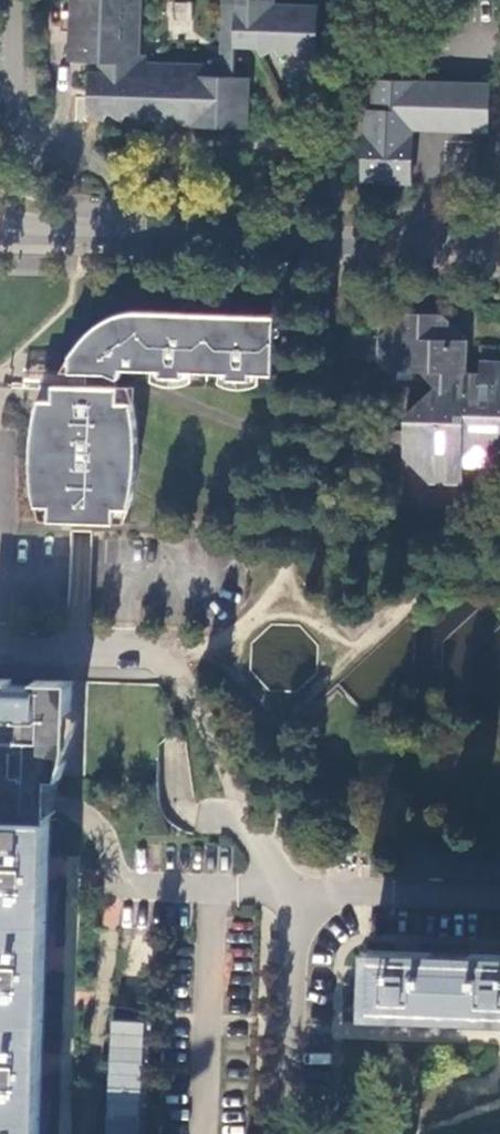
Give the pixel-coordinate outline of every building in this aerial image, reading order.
[(275,0),(224,0),(222,58),(216,58),(215,65),(146,61),(147,55),(141,55),(143,0),(75,0),(73,58),(103,59),(103,72),(92,72),(91,110),(93,110),(106,118),(111,111),(124,120),(130,113),(141,120),(148,112),(165,124),(180,124),(191,124),(221,126),(251,129),(254,76),(236,75),(237,46),(246,47),(262,48),(265,53),(279,47),(284,54),(297,48),(301,56),(320,57),(321,6),(275,5),(275,0)] [(493,84),(378,81),(377,110),(369,110),(366,181),(413,183),(416,129),(491,132),(493,84)] [(275,371),(277,313),(163,310),(132,309),(123,310),(116,313),(99,324),(89,333),(83,339),(73,352),(64,369),(17,368),(17,382),(54,383),(54,397),(40,397),(33,427),(31,444),(31,464),(33,481),(37,506),(51,506),(50,520),(83,521),(115,522),(115,507),(130,508),(135,481),(137,455),(137,437),(133,401),(120,400),(121,375),(125,367),(164,368),(163,374),(184,375),(184,370),(230,371),(230,377),(253,378),(253,371),(275,371)] [(480,373),(466,374),(466,341),(460,341),(460,334),(443,314),(404,313),(378,337),(378,356),(392,371),(420,372),(435,387),(404,415),(403,458),(429,484),(460,485),(461,469),(499,470),(499,362),(481,361),(480,373)] [(62,778),(75,747),(83,709),(73,708),(75,679),(40,679),(40,684),(15,683),(15,677),(0,677),(0,778),(52,778),(62,778)] [(52,778),(0,778),(0,1133),(39,1133),(52,778)] [(373,950),(371,1012),(412,1013),(491,1016),(499,1016),(499,955),(373,950)]
